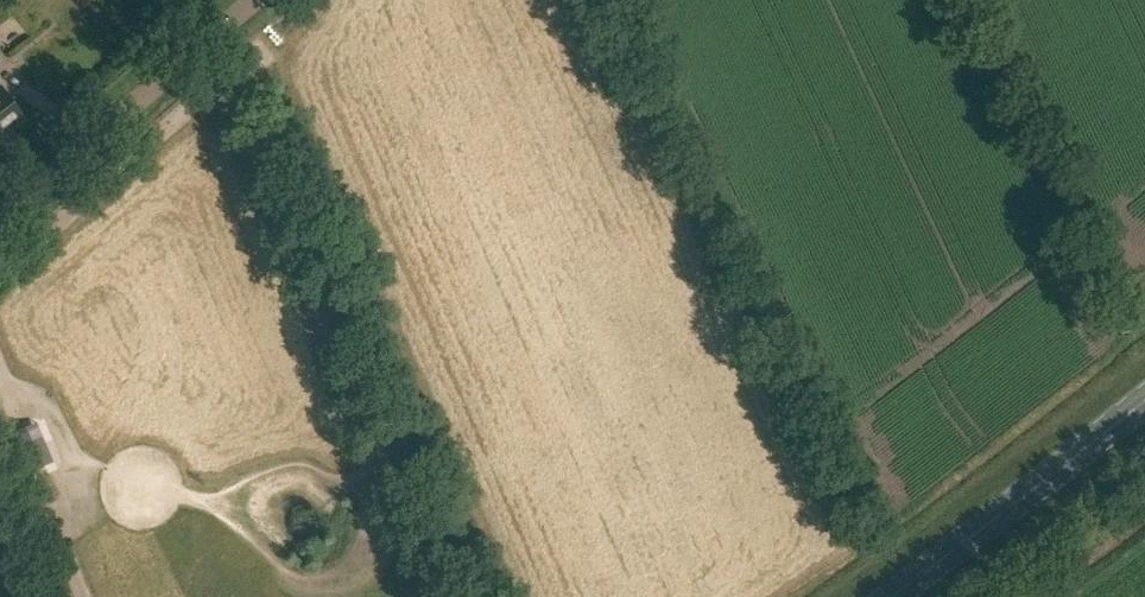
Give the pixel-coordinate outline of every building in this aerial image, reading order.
[(3,88),(0,90),(0,143),(29,120),(3,88)] [(38,417),(16,426),(31,466),(54,457),(38,417)]
